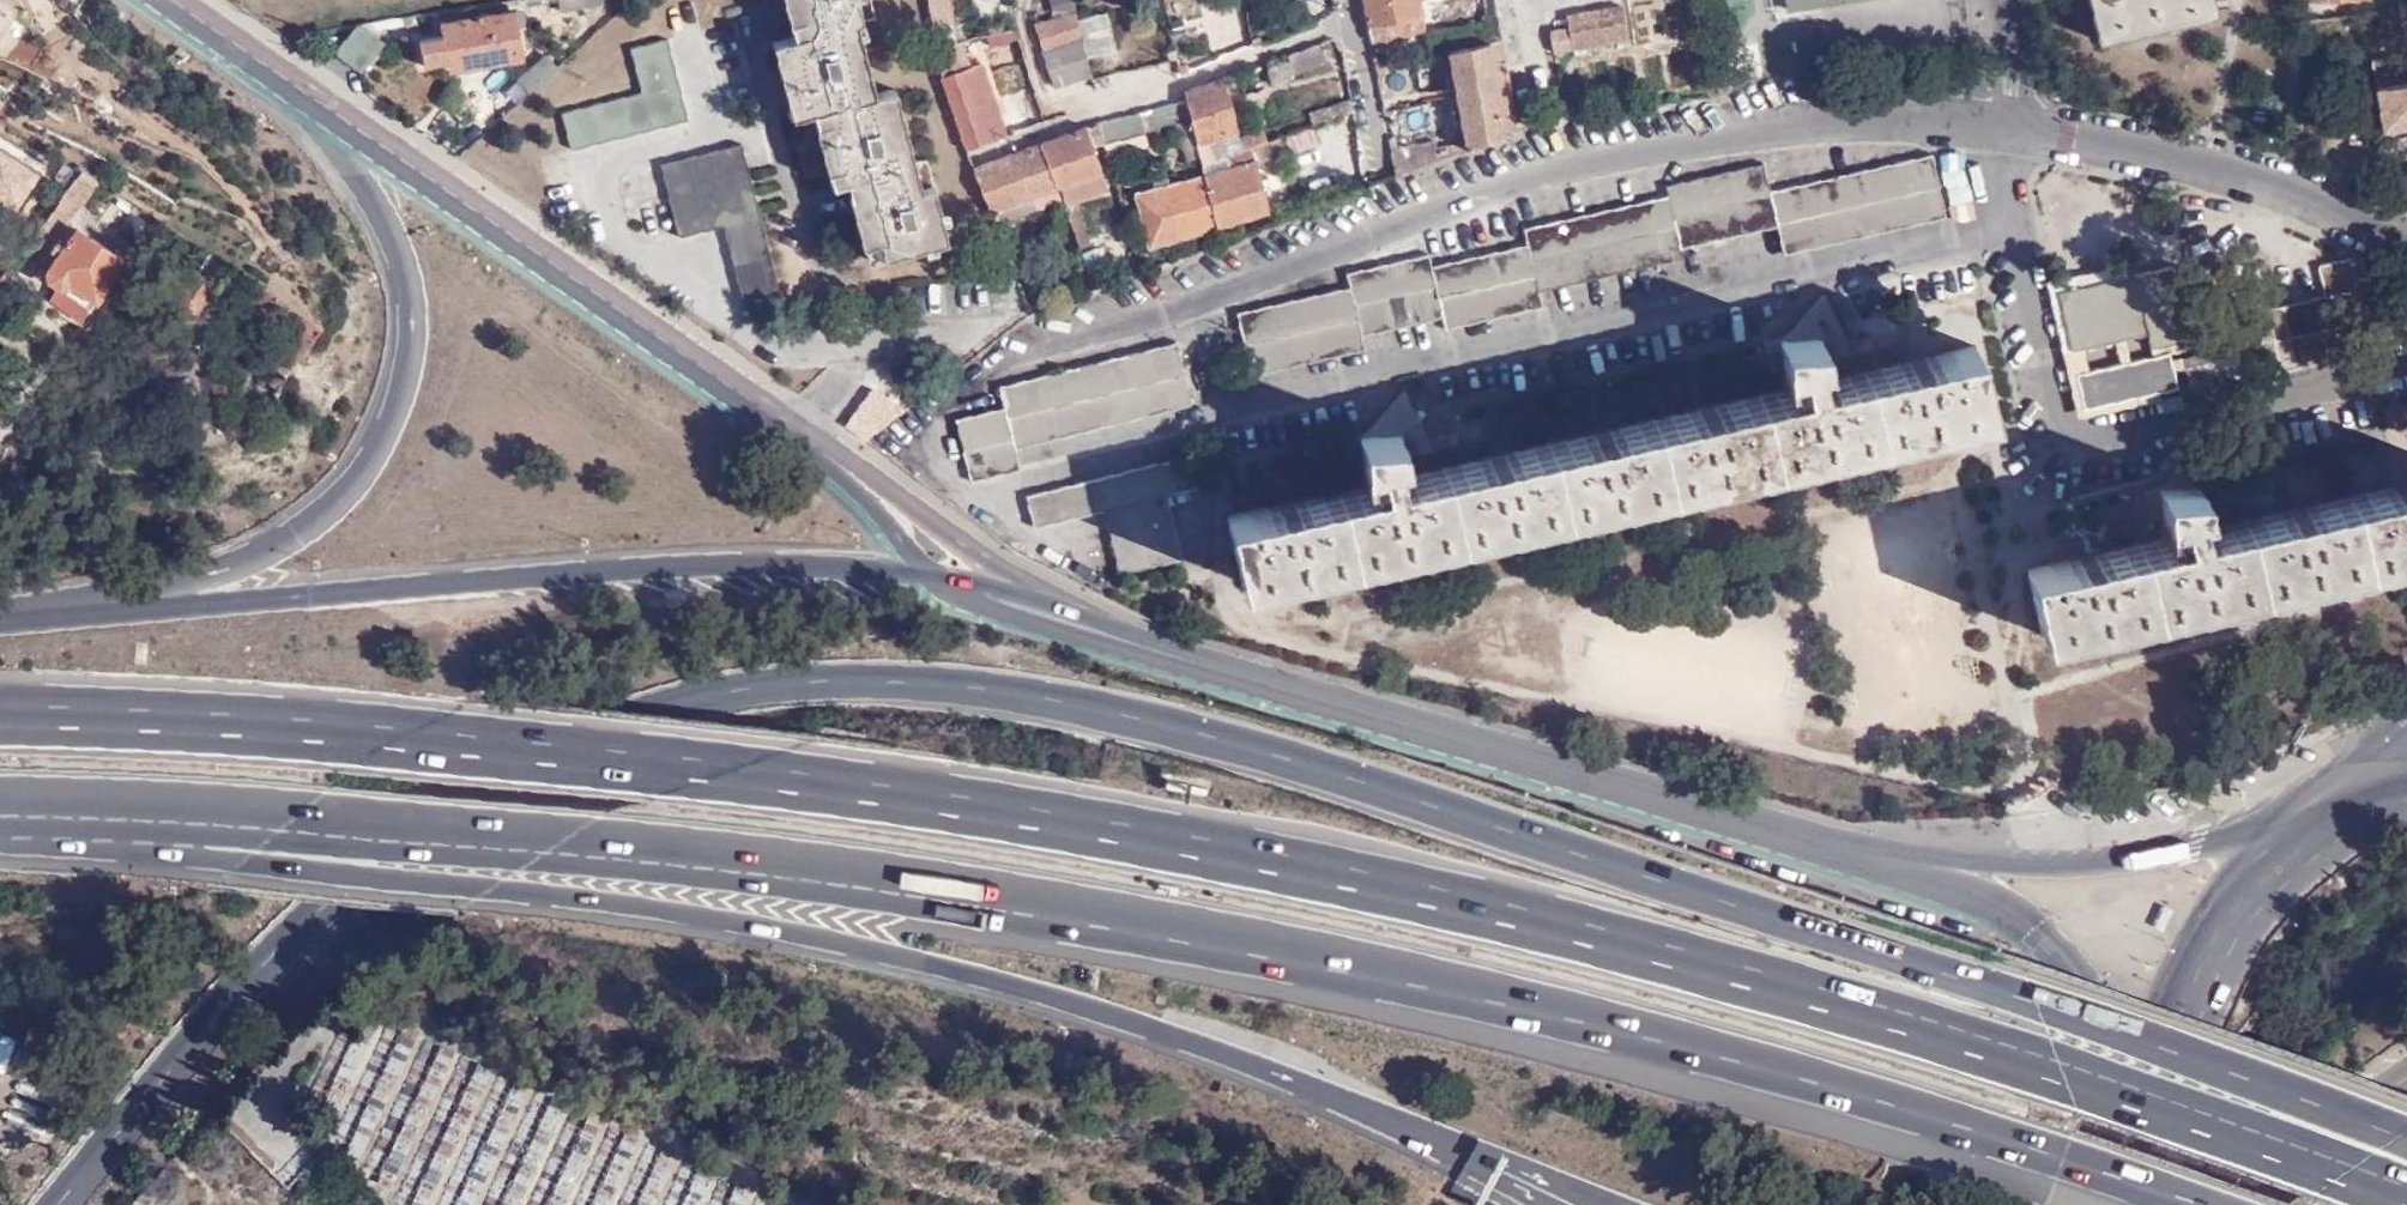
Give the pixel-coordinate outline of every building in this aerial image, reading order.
[(789,19),(792,32),(772,38),(791,112),(812,106),(819,134),(831,179),(845,177),(862,241),(863,241),(879,236),(883,251),(948,235),(927,153),(913,157),(894,84),(874,90),(855,17),(873,13),(869,0),(784,0),(789,19)] [(946,19),(950,18),(947,0),(927,0),(931,21),(932,21),(946,19)] [(1367,34),(1422,23),(1417,0),(1361,0),(1367,34)] [(2214,8),(2212,0),(2088,0),(2096,36),(2214,8)] [(1624,38),(1619,4),(1563,13),(1566,26),(1569,47),(1624,38)] [(41,21),(55,31),(66,17),(52,6),(41,21)] [(1044,42),(1077,30),(1073,17),(1071,9),(1071,7),(1035,17),(1044,42)] [(451,65),(522,54),(515,10),(444,22),(451,65)] [(1111,44),(1103,10),(1073,17),(1077,30),(1078,33),(1083,52),(1111,44)] [(3,30),(11,20),(0,12),(0,32),(3,30)] [(932,21),(934,40),(949,38),(946,19),(932,21)] [(337,53),(361,71),(383,41),(359,23),(337,53)] [(1569,47),(1566,26),(1547,29),(1550,50),(1569,47)] [(1077,30),(1044,42),(1045,46),(1078,33),(1077,30)] [(1051,78),(1053,77),(1087,67),(1083,52),(1078,33),(1045,46),(1044,42),(1039,44),(1051,78)] [(1515,125),(1515,120),(1514,106),(1501,109),(1499,96),(1511,93),(1501,33),(1481,36),(1446,44),(1463,138),(1464,143),(1515,125)] [(629,45),(641,90),(561,110),(569,147),(687,118),(667,37),(629,45)] [(946,93),(964,145),(1005,132),(979,59),(966,63),(957,37),(934,42),(946,93)] [(1319,62),(1315,40),(1283,52),(1283,55),(1287,74),(1319,62)] [(2370,53),(2379,123),(2406,119),(2406,48),(2370,53)] [(520,75),(530,86),(556,63),(546,53),(520,75)] [(1267,81),(1287,74),(1283,55),(1263,62),(1267,81)] [(1219,75),(1181,89),(1183,95),(1188,119),(1199,160),(1258,139),(1258,138),(1255,130),(1235,137),(1219,75)] [(1188,119),(1183,95),(1148,106),(1153,128),(1188,119)] [(1352,104),(1351,96),(1340,99),(1341,108),(1352,104)] [(1322,125),(1354,114),(1352,104),(1341,108),(1320,116),(1322,125)] [(1097,120),(1104,142),(1143,131),(1137,108),(1097,120)] [(1085,123),(1091,141),(1102,138),(1095,120),(1085,123)] [(1085,123),(1037,140),(1055,181),(1077,243),(1088,239),(1072,195),(1104,184),(1091,141),(1085,123)] [(1201,172),(1215,225),(1265,212),(1251,151),(1271,144),(1269,135),(1258,138),(1258,139),(1199,160),(1201,172)] [(1392,171),(1464,143),(1463,138),(1434,143),(1434,137),(1388,144),(1392,171)] [(781,291),(742,139),(660,160),(677,233),(723,222),(743,301),(781,291)] [(970,164),(988,205),(1053,183),(1037,140),(970,164)] [(1522,238),(1428,257),(1426,247),(1345,264),(1348,284),(1236,308),(1248,371),(1361,346),(1359,332),(1442,314),(1442,322),(1537,301),(1534,285),(1679,252),(1678,244),(1776,221),(1781,248),(1944,214),(1929,149),(1766,186),(1761,159),(1664,180),(1665,189),(1519,221),(1522,238)] [(97,177),(81,166),(51,211),(65,221),(67,219),(97,177)] [(1147,244),(1215,225),(1201,172),(1133,190),(1147,244)] [(65,221),(51,211),(50,211),(34,232),(46,241),(47,239),(53,243),(58,236),(66,241),(76,226),(67,219),(65,221)] [(1005,249),(1016,245),(1008,222),(1006,223),(1003,216),(993,219),(1005,249)] [(47,239),(46,241),(37,254),(51,263),(48,269),(48,277),(58,283),(49,296),(82,318),(123,257),(76,226),(66,241),(58,236),(53,243),(47,239)] [(867,255),(883,251),(879,236),(863,241),(867,255)] [(2314,258),(2320,289),(2264,302),(2263,297),(2245,301),(2247,315),(2213,323),(2217,345),(2271,334),(2279,367),(2358,351),(2344,284),(2355,282),(2348,250),(2314,258)] [(2152,331),(2154,341),(2193,333),(2176,259),(2056,286),(2068,349),(2152,331)] [(211,283),(186,266),(157,304),(180,322),(211,283)] [(1334,487),(1224,513),(1239,579),(1988,405),(1973,342),(1817,378),(1811,354),(1841,347),(1836,323),(1767,339),(1773,364),(1779,362),(1785,387),(1764,391),(1394,478),(1387,451),(1418,444),(1411,416),(1340,433),(1348,467),(1355,465),(1359,482),(1334,487)] [(1175,339),(995,382),(1000,402),(955,414),(969,478),(1015,468),(1011,447),(1190,403),(1175,339)] [(2177,386),(2169,352),(2075,371),(2081,406),(2177,386)] [(1186,452),(1024,492),(1031,524),(1101,507),(1117,572),(1182,557),(1166,491),(1194,484),(1186,452)] [(2194,534),(2187,504),(2222,496),(2216,468),(2139,486),(2147,521),(2156,519),(2159,534),(2139,538),(2026,565),(2042,631),(2406,546),(2406,485),(2194,534)] [(15,1035),(0,1029),(0,1070),(15,1035)]
